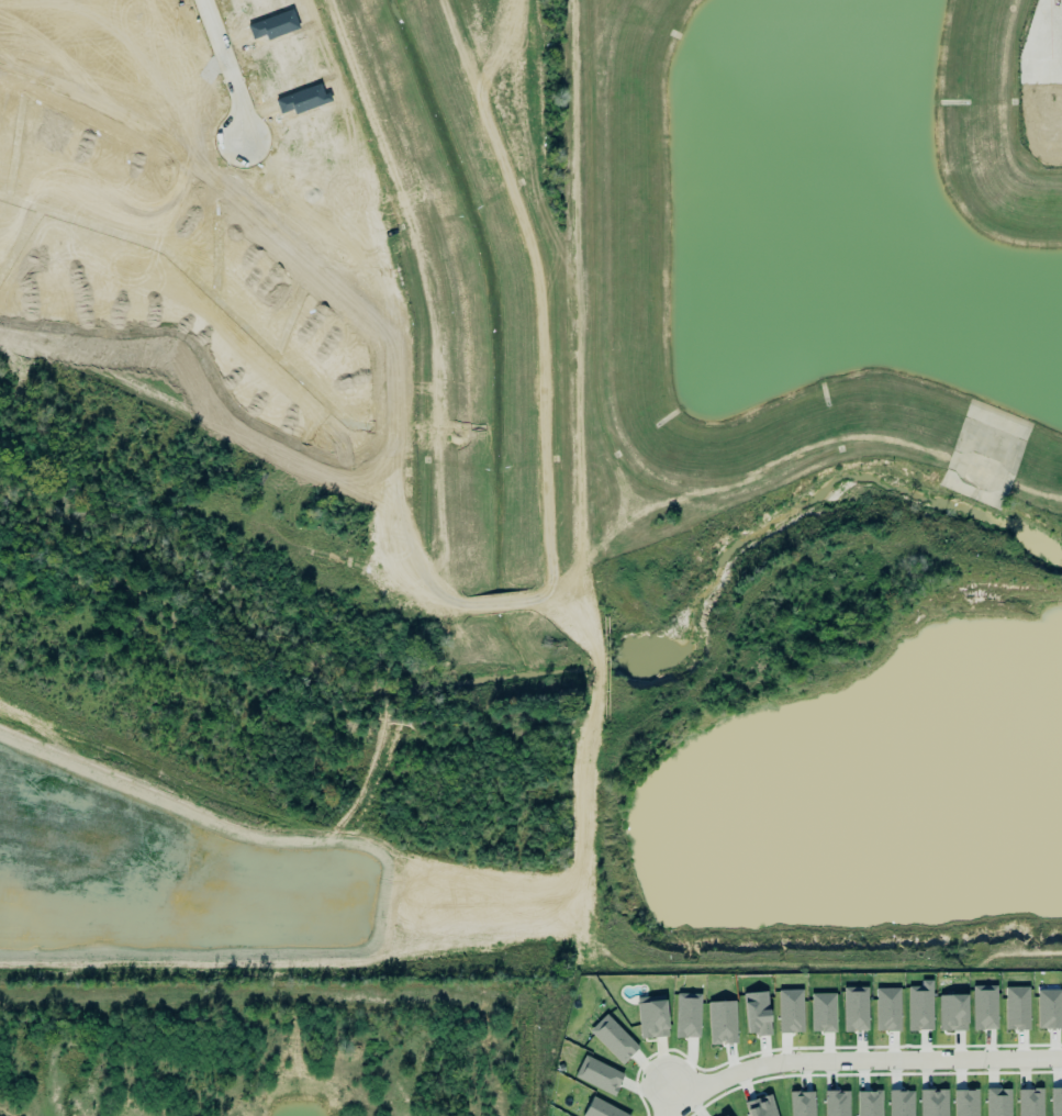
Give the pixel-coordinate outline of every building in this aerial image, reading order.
[(907,984),(919,984),(919,978),(930,978),(931,1027),(907,1027),(907,984)] [(997,1029),(996,985),(973,986),(973,1029),(997,1029)] [(1029,1029),(1028,986),(1004,987),(1006,1030),(1029,1029)] [(867,987),(844,987),(844,1031),(867,1030),(867,987)] [(1036,989),(1060,987),(1060,1026),(1036,1026),(1036,989)] [(900,988),(876,988),(876,1031),(900,1030),(900,988)] [(779,990),(779,1033),(803,1032),(802,989),(779,990)] [(744,993),(745,1035),(770,1034),(768,992),(744,993)] [(701,994),(677,993),(676,1037),(699,1038),(701,994)] [(835,993),(811,993),(811,1032),(836,1031),(835,993)] [(637,997),(661,995),(664,1034),(640,1036),(637,997)] [(939,1031),(967,1030),(966,995),(939,995),(939,1031)] [(735,1001),(708,1001),(710,1043),(737,1043),(735,1001)] [(586,1027),(604,1009),(638,1042),(621,1060),(586,1027)] [(588,1054),(624,1073),(614,1093),(578,1074),(588,1054)] [(1010,1088),(986,1089),(987,1115),(1011,1115),(1010,1088)] [(1051,1088),(1051,1115),(1061,1115),(1061,1088),(1051,1088)] [(1019,1115),(1043,1115),(1042,1089),(1018,1089),(1019,1115)] [(848,1090),(824,1091),(825,1115),(849,1115),(848,1090)] [(920,1090),(920,1115),(947,1115),(947,1090),(920,1090)] [(954,1090),(954,1115),(978,1115),(978,1090),(954,1090)] [(814,1091),(791,1092),(791,1115),(815,1115),(814,1091)] [(881,1091),(857,1091),(857,1115),(881,1115),(881,1091)] [(889,1091),(890,1115),(913,1115),(913,1091),(889,1091)] [(771,1094),(744,1102),(749,1115),(777,1115),(771,1094)] [(586,1115),(629,1115),(593,1096),(582,1114),(586,1115)]
